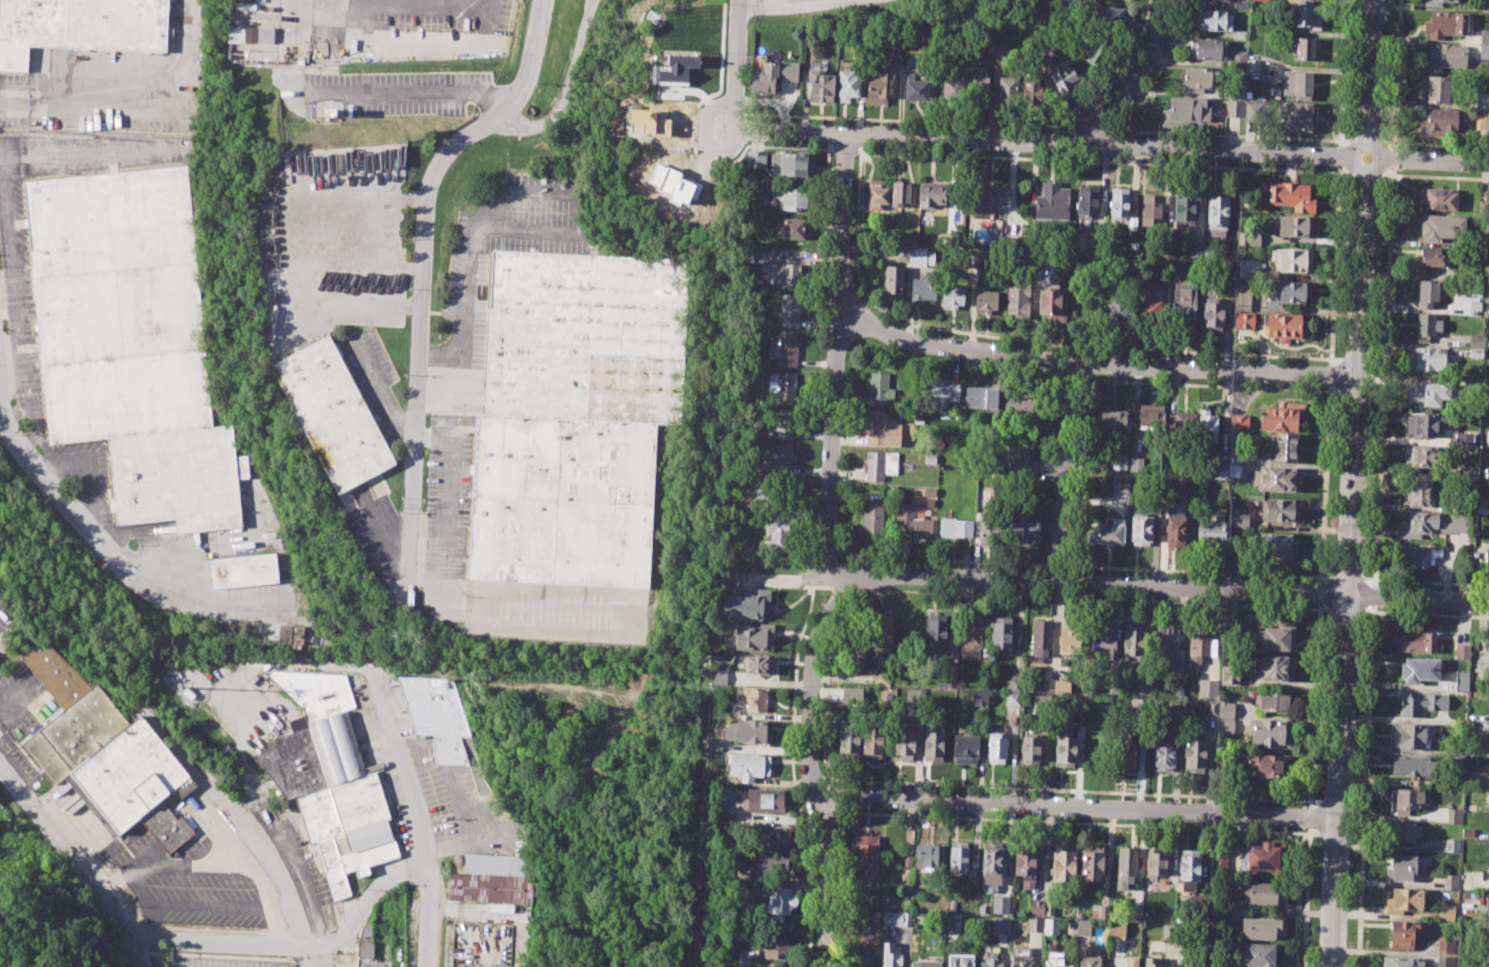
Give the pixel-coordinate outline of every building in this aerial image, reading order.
[(0,8),(0,0),(167,0),(164,52),(29,46),(27,70),(0,69),(0,8)] [(1291,4),(1319,5),(1318,15),(1313,15),(1313,27),(1290,26),(1291,4)] [(1099,5),(1097,24),(1123,26),(1125,7),(1099,5)] [(1199,10),(1227,11),(1227,15),(1232,15),(1231,30),(1198,29),(1199,10)] [(1430,11),(1468,13),(1467,35),(1443,34),(1443,40),(1430,39),(1430,34),(1424,34),(1424,21),(1430,21),(1430,11)] [(1250,13),(1262,13),(1261,23),(1250,22),(1250,13)] [(273,44),(273,27),(227,27),(227,43),(273,44)] [(1480,29),(1488,30),(1488,58),(1479,57),(1480,29)] [(1080,52),(1093,35),(1110,50),(1097,66),(1080,52)] [(1296,38),(1320,39),(1319,60),(1295,60),(1296,38)] [(1195,39),(1226,41),(1225,59),(1194,58),(1195,39)] [(1429,43),(1465,45),(1464,68),(1422,66),(1423,51),(1429,51),(1429,43)] [(992,64),(1011,65),(1012,47),(993,46),(992,64)] [(884,53),(897,47),(903,59),(890,66),(884,53)] [(1231,51),(1245,52),(1245,70),(1230,70),(1231,51)] [(699,56),(699,60),(700,60),(700,63),(698,63),(698,67),(688,67),(688,84),(652,83),(652,66),(667,66),(667,55),(699,56)] [(1247,60),(1259,60),(1259,74),(1247,74),(1247,60)] [(762,61),(803,63),(802,81),(780,80),(779,93),(750,92),(751,67),(762,68),(762,61)] [(1050,74),(1070,64),(1081,84),(1060,95),(1050,74)] [(954,78),(967,79),(968,66),(955,65),(954,78)] [(1184,67),(1216,69),(1216,88),(1202,87),(1202,92),(1183,91),(1184,67)] [(807,68),(824,69),(824,74),(835,75),(835,102),(810,101),(810,77),(807,77),(807,68)] [(869,68),(896,70),(895,98),(885,98),(884,105),(867,104),(869,68)] [(839,69),(854,70),(854,75),(861,75),(860,97),(851,96),(851,103),(837,102),(839,69)] [(1284,72),(1311,73),(1310,100),(1295,100),(1295,95),(1283,95),(1284,72)] [(905,73),(921,73),(921,81),(931,81),(930,100),(905,99),(905,73)] [(1023,75),(1041,75),(1042,106),(1024,106),(1023,75)] [(1427,76),(1456,77),(1455,102),(1428,101),(1428,95),(1421,95),(1421,83),(1426,84),(1427,76)] [(943,77),(963,78),(963,106),(942,106),(943,77)] [(971,77),(989,77),(988,107),(970,107),(971,77)] [(998,77),(1017,77),(1017,108),(998,108),(998,77)] [(1476,93),(1488,93),(1488,110),(1475,109),(1476,93)] [(1169,97),(1205,98),(1205,102),(1209,102),(1208,121),(1190,121),(1190,126),(1161,125),(1162,109),(1168,109),(1169,97)] [(1242,117),(1243,101),(1226,100),(1226,117),(1242,117)] [(1245,121),(1264,121),(1265,102),(1245,101),(1245,121)] [(1278,102),(1312,103),(1312,107),(1316,108),(1315,127),(1309,127),(1309,132),(1277,131),(1278,102)] [(1425,108),(1456,110),(1455,131),(1450,130),(1449,138),(1418,136),(1419,124),(1424,124),(1425,108)] [(1479,113),(1488,114),(1488,130),(1478,129),(1479,113)] [(748,150),(766,150),(765,167),(748,166),(748,150)] [(772,152),(809,153),(808,160),(814,160),(814,172),(807,171),(807,176),(779,175),(779,164),(771,164),(772,152)] [(23,182),(187,166),(213,427),(232,425),(243,530),(178,536),(176,519),(117,525),(108,437),(49,443),(23,182)] [(870,181),(883,181),(883,187),(887,187),(887,211),(869,210),(870,181)] [(1041,181),(1059,182),(1059,188),(1068,188),(1067,219),(1034,218),(1035,195),(1041,195),(1041,181)] [(892,183),(911,183),(910,209),(891,208),(892,183)] [(918,183),(949,185),(948,202),(932,202),(931,208),(920,208),(921,200),(917,200),(918,183)] [(1268,183),(1308,185),(1308,196),(1316,196),(1316,214),(1294,213),(1294,206),(1267,204),(1268,183)] [(978,185),(1010,187),(1009,206),(994,206),(993,215),(972,214),(972,199),(977,199),(978,185)] [(1078,185),(1099,185),(1098,215),(1077,214),(1078,185)] [(1110,188),(1128,188),(1127,217),(1110,216),(1110,188)] [(1425,188),(1457,189),(1456,211),(1424,210),(1424,205),(1415,205),(1416,192),(1424,192),(1425,188)] [(773,189),(809,190),(809,210),(772,209),(773,189)] [(1142,194),(1168,195),(1168,211),(1161,211),(1161,225),(1142,225),(1142,194)] [(1174,196),(1195,197),(1194,227),(1173,227),(1174,196)] [(1207,196),(1229,197),(1227,230),(1205,229),(1207,196)] [(1479,200),(1488,200),(1487,212),(1478,212),(1479,200)] [(1425,214),(1465,216),(1464,233),(1440,232),(1440,242),(1425,241),(1425,236),(1421,236),(1421,220),(1425,220),(1425,214)] [(1278,217),(1311,218),(1310,237),(1277,235),(1278,217)] [(783,219),(808,219),(808,238),(782,237),(783,219)] [(1129,219),(1137,220),(1136,232),(1128,231),(1129,219)] [(1259,246),(1260,232),(1241,232),(1241,245),(1259,246)] [(1477,235),(1486,235),(1486,250),(1477,250),(1477,235)] [(1188,243),(1203,243),(1203,257),(1188,256),(1188,243)] [(909,248),(928,249),(927,266),(908,265),(909,248)] [(1272,248),(1311,250),(1310,271),(1271,269),(1272,248)] [(1420,248),(1443,249),(1442,267),(1431,267),(1430,272),(1419,272),(1420,248)] [(467,577),(474,413),(484,414),(491,249),(688,258),(681,420),(655,419),(647,585),(467,577)] [(1044,253),(1060,254),(1059,269),(1043,268),(1044,253)] [(967,255),(983,256),(982,268),(966,267),(967,255)] [(1238,260),(1258,260),(1257,277),(1238,277),(1238,260)] [(763,262),(800,264),(799,286),(776,285),(776,279),(762,278),(763,262)] [(884,266),(902,266),(901,297),(884,297),(884,266)] [(912,280),(922,280),(922,274),(934,274),(933,281),(937,281),(936,299),(922,299),(922,303),(911,303),(912,280)] [(1279,280),(1311,282),(1310,303),(1282,301),(1281,308),(1266,308),(1267,294),(1279,294),(1279,280)] [(1419,281),(1439,282),(1438,302),(1432,302),(1431,309),(1418,308),(1419,281)] [(1173,283),(1191,283),(1191,290),(1195,290),(1194,325),(1172,325),(1173,283)] [(1007,285),(1028,286),(1027,314),(1006,313),(1007,285)] [(1237,285),(1251,285),(1250,310),(1236,310),(1237,285)] [(942,286),(964,288),(963,305),(957,305),(957,310),(940,309),(942,286)] [(1139,300),(1146,300),(1146,291),(1159,291),(1160,286),(1170,286),(1168,324),(1138,323),(1139,300)] [(1039,288),(1062,288),(1061,296),(1068,296),(1067,320),(1045,320),(1045,314),(1038,314),(1039,288)] [(974,290),(997,291),(996,310),(991,310),(991,314),(973,314),(974,290)] [(781,293),(800,294),(799,327),(779,326),(781,293)] [(1204,298),(1218,298),(1218,304),(1223,304),(1222,332),(1203,331),(1204,298)] [(1109,299),(1135,300),(1134,323),(1108,322),(1109,299)] [(1469,305),(1481,306),(1481,316),(1468,316),(1469,305)] [(1235,313),(1254,314),(1253,329),(1235,328),(1235,313)] [(1266,313),(1310,314),(1309,338),(1290,337),(1290,343),(1278,343),(1278,337),(1266,337),(1266,313)] [(1416,313),(1440,314),(1439,333),(1433,332),(1433,338),(1415,338),(1416,313)] [(270,364),(329,333),(398,464),(339,495),(270,364)] [(778,334),(797,335),(796,367),(777,366),(778,334)] [(1469,334),(1482,335),(1481,348),(1469,347),(1469,334)] [(1410,348),(1443,349),(1443,369),(1410,368),(1410,348)] [(1469,350),(1481,350),(1481,360),(1469,360),(1469,350)] [(777,373),(796,374),(795,402),(776,401),(777,373)] [(870,373),(888,374),(887,389),(894,389),(893,399),(887,399),(887,406),(868,405),(870,373)] [(929,382),(960,383),(959,403),(946,403),(946,409),(937,409),(937,400),(929,400),(929,382)] [(1466,382),(1480,382),(1480,393),(1465,393),(1466,382)] [(1406,383),(1450,384),(1450,399),(1440,399),(1440,407),(1423,407),(1423,399),(1406,399),(1406,383)] [(964,407),(965,386),(1000,387),(999,409),(964,407)] [(1005,396),(1004,414),(1037,416),(1038,398),(1005,396)] [(1259,429),(1260,417),(1265,417),(1266,407),(1276,407),(1277,400),(1304,401),(1303,423),(1296,422),(1295,430),(1259,429)] [(1137,404),(1158,404),(1157,430),(1136,429),(1137,404)] [(1199,407),(1209,408),(1209,415),(1216,415),(1215,443),(1198,443),(1199,407)] [(1100,409),(1126,410),(1125,432),(1099,431),(1100,409)] [(776,410),(795,410),(794,438),(775,438),(776,410)] [(867,412),(887,413),(886,424),(902,424),(900,446),(865,444),(867,412)] [(1185,412),(1169,412),(1169,428),(1185,429),(1185,412)] [(1179,412),(1195,412),(1194,443),(1178,442),(1179,412)] [(1406,413),(1445,414),(1445,430),(1437,430),(1436,438),(1406,437),(1406,413)] [(1229,415),(1249,416),(1248,431),(1229,430),(1229,415)] [(1269,433),(1301,434),(1300,462),(1268,461),(1269,433)] [(1462,434),(1476,434),(1476,446),(1462,446),(1462,434)] [(1007,441),(1030,443),(1029,460),(1036,461),(1035,474),(1005,473),(1007,441)] [(1410,445),(1436,446),(1435,469),(1419,468),(1419,472),(1410,472),(1410,464),(1405,464),(1405,449),(1410,449),(1410,445)] [(765,453),(774,453),(775,446),(791,447),(790,474),(764,473),(765,453)] [(866,451),(898,453),(897,474),(884,474),(883,481),(864,480),(866,451)] [(923,454),(936,454),(936,465),(923,465),(923,454)] [(1113,455),(1127,455),(1127,471),(1112,470),(1113,455)] [(1131,458),(1143,458),(1143,470),(1131,470),(1131,458)] [(1229,463),(1228,476),(1241,477),(1242,463),(1229,463)] [(1214,464),(1226,465),(1225,479),(1214,478),(1214,464)] [(1259,466),(1300,468),(1299,493),(1257,491),(1257,485),(1252,485),(1252,471),(1259,471),(1259,466)] [(1462,466),(1476,467),(1476,480),(1462,480),(1462,466)] [(1112,476),(1129,477),(1128,493),(1111,492),(1112,476)] [(1410,478),(1431,479),(1430,507),(1408,507),(1408,503),(1401,503),(1402,486),(1410,486),(1410,478)] [(924,487),(936,487),(936,497),(924,496),(924,487)] [(1478,496),(1488,497),(1488,513),(1477,513),(1478,496)] [(926,499),(936,500),(935,507),(925,507),(926,499)] [(1265,499),(1299,500),(1298,523),(1264,521),(1265,499)] [(862,501),(884,503),(883,532),(861,531),(862,501)] [(896,539),(897,506),(923,507),(923,518),(933,519),(932,536),(907,535),(906,539),(896,539)] [(1197,544),(1198,520),(1215,520),(1215,509),(1225,509),(1224,545),(1197,544)] [(1229,509),(1229,528),(1248,528),(1248,510),(1229,509)] [(1407,511),(1471,514),(1470,532),(1449,531),(1449,534),(1434,534),(1434,529),(1430,529),(1430,534),(1420,533),(1420,540),(1400,539),(1401,520),(1407,520),(1407,511)] [(978,545),(990,545),(991,537),(999,537),(999,514),(979,513),(978,545)] [(1130,545),(1131,514),(1155,515),(1154,545),(1130,545)] [(988,516),(1008,517),(1006,545),(986,544),(988,516)] [(1017,517),(1036,518),(1035,546),(1015,545),(1017,517)] [(1167,547),(1167,517),(1185,518),(1185,547),(1167,547)] [(940,518),(974,519),(973,537),(939,536),(940,518)] [(769,519),(789,520),(787,549),(767,547),(769,519)] [(1087,542),(1087,530),(1096,530),(1097,524),(1111,524),(1111,519),(1123,519),(1122,544),(1087,542)] [(1259,533),(1297,534),(1296,554),(1289,553),(1289,557),(1258,555),(1259,533)] [(1402,546),(1441,547),(1441,567),(1401,566),(1402,546)] [(210,560),(276,553),(279,582),(213,589),(210,560)] [(722,595),(756,597),(756,588),(771,589),(770,613),(762,613),(761,620),(720,617),(722,595)] [(931,614),(949,615),(947,645),(944,645),(944,650),(925,649),(926,620),(931,620),(931,614)] [(964,615),(982,616),(980,658),(962,657),(964,615)] [(878,617),(891,617),(890,652),(880,652),(880,656),(871,656),(872,628),(877,628),(878,617)] [(997,617),(1011,617),(1010,649),(991,648),(992,622),(997,623),(997,617)] [(1032,619),(1052,620),(1051,656),(1046,656),(1046,662),(1031,662),(1032,619)] [(1091,620),(1115,621),(1113,662),(1089,661),(1091,620)] [(733,626),(759,627),(759,623),(774,624),(772,650),(732,648),(733,626)] [(1254,629),(1263,630),(1263,627),(1277,627),(1277,623),(1294,624),(1293,652),(1261,651),(1262,646),(1254,646),(1254,629)] [(1123,624),(1144,625),(1143,657),(1122,656),(1123,624)] [(278,642),(303,643),(303,625),(279,625),(278,642)] [(1059,625),(1082,626),(1081,649),(1075,649),(1074,658),(1058,657),(1059,625)] [(1156,625),(1178,626),(1175,672),(1153,670),(1156,625)] [(1398,631),(1435,633),(1435,639),(1440,640),(1439,653),(1397,650),(1398,631)] [(1188,664),(1189,632),(1210,633),(1210,639),(1216,639),(1215,657),(1200,656),(1199,664),(1188,664)] [(20,657),(47,635),(90,688),(96,682),(130,724),(141,715),(198,785),(181,799),(174,790),(161,800),(177,819),(181,816),(195,833),(168,855),(138,819),(115,839),(64,776),(55,784),(22,743),(63,710),(20,657)] [(848,640),(864,640),(863,667),(847,666),(848,640)] [(1456,644),(1469,645),(1468,659),(1455,659),(1456,644)] [(1258,655),(1295,657),(1294,682),(1257,680),(1258,655)] [(745,656),(774,657),(773,674),(744,673),(745,656)] [(1403,658),(1438,660),(1437,679),(1418,678),(1417,684),(1403,684),(1403,679),(1398,679),(1398,662),(1403,662),(1403,658)] [(1222,667),(1238,667),(1238,684),(1221,684),(1222,667)] [(331,902),(353,895),(345,871),(355,868),(358,878),(371,874),(368,865),(399,855),(388,818),(391,817),(376,770),(367,773),(347,709),(355,706),(345,674),(271,671),(266,676),(303,710),(308,726),(275,737),(250,760),(286,799),(296,796),(310,842),(316,840),(326,871),(322,872),(331,902)] [(712,671),(727,671),(726,684),(711,684),(712,671)] [(1456,671),(1467,671),(1467,691),(1455,691),(1456,671)] [(874,672),(888,672),(887,688),(873,687),(874,672)] [(938,672),(956,672),(956,688),(937,687),(938,672)] [(1206,676),(1218,677),(1218,689),(1206,689),(1206,676)] [(397,677),(452,680),(471,736),(459,735),(468,765),(437,764),(432,753),(434,734),(414,734),(397,677)] [(1135,677),(1148,678),(1147,696),(1134,696),(1135,677)] [(1053,680),(1070,680),(1069,695),(1052,694),(1053,680)] [(1174,681),(1184,682),(1183,698),(1173,697),(1174,681)] [(742,687),(768,687),(767,712),(747,711),(747,695),(742,694),(742,687)] [(861,703),(862,687),(841,687),(841,702),(861,703)] [(1005,692),(1018,693),(1018,706),(1005,706),(1005,692)] [(1403,692),(1418,693),(1418,697),(1426,697),(1426,693),(1448,694),(1448,709),(1427,709),(1427,704),(1420,704),(1419,717),(1402,716),(1403,692)] [(973,693),(987,694),(986,705),(973,705),(973,693)] [(1254,693),(1294,694),(1293,712),(1258,710),(1258,705),(1254,705),(1254,693)] [(1218,698),(1218,718),(1233,719),(1234,703),(1227,703),(1227,698),(1218,698)] [(1206,700),(1216,701),(1216,716),(1206,715),(1206,700)] [(1218,718),(1218,734),(1232,734),(1233,719),(1218,718)] [(1246,719),(1291,720),(1290,748),(1251,747),(1251,734),(1246,734),(1246,719)] [(724,726),(731,726),(731,720),(773,721),(772,744),(740,742),(740,739),(724,738),(724,726)] [(839,721),(859,722),(858,757),(837,756),(839,721)] [(863,722),(861,757),(882,758),(884,723),(863,722)] [(1057,724),(1071,724),(1070,736),(1076,737),(1074,767),(1054,766),(1057,724)] [(1399,724),(1428,725),(1427,749),(1398,748),(1399,724)] [(893,759),(895,725),(915,726),(914,760),(893,759)] [(924,731),(944,732),(942,763),(922,761),(924,731)] [(987,732),(1001,732),(1000,737),(1008,737),(1007,758),(1004,758),(1004,763),(988,762),(988,758),(986,758),(987,732)] [(1021,733),(1040,734),(1038,766),(1020,765),(1021,733)] [(1155,733),(1171,734),(1171,742),(1175,742),(1173,771),(1153,770),(1155,733)] [(953,735),(979,736),(977,764),(952,763),(953,735)] [(1117,739),(1135,740),(1134,771),(1117,770),(1117,739)] [(1184,740),(1206,741),(1205,774),(1183,773),(1184,740)] [(707,741),(722,742),(722,750),(707,750),(707,741)] [(727,753),(771,755),(770,775),(755,774),(754,783),(741,783),(741,776),(726,775),(727,753)] [(1242,759),(1248,760),(1248,753),(1287,754),(1286,777),(1241,775),(1242,759)] [(1392,756),(1430,757),(1429,776),(1391,775),(1392,756)] [(1395,789),(1423,790),(1422,804),(1417,803),(1417,809),(1408,809),(1408,815),(1394,814),(1395,789)] [(747,790),(784,790),(784,812),(746,811),(747,790)] [(1447,808),(1460,809),(1460,823),(1447,822),(1447,808)] [(1393,823),(1420,824),(1419,836),(1414,836),(1413,841),(1410,841),(1409,846),(1397,845),(1397,841),(1393,841),(1393,823)] [(756,826),(792,826),(792,847),(756,847),(756,826)] [(1462,829),(1472,829),(1472,837),(1462,837),(1462,829)] [(855,835),(879,835),(878,883),(853,883),(855,835)] [(1446,839),(1459,840),(1459,852),(1446,851),(1446,839)] [(949,841),(968,842),(967,868),(961,868),(961,873),(949,873),(949,841)] [(1244,845),(1260,845),(1260,841),(1272,841),(1272,846),(1279,846),(1278,870),(1247,869),(1246,872),(1239,872),(1240,857),(1244,858),(1244,845)] [(982,847),(987,847),(988,842),(1001,842),(1001,848),(1005,848),(1004,883),(981,883),(982,847)] [(915,843),(936,844),(936,848),(945,848),(944,870),(914,869),(915,843)] [(1026,843),(1042,843),(1041,867),(1034,867),(1033,889),(1022,889),(1022,875),(1014,875),(1015,850),(1025,851),(1026,843)] [(1052,844),(1069,844),(1069,851),(1075,851),(1074,884),(1051,883),(1052,844)] [(1086,846),(1102,846),(1101,881),(1081,881),(1081,851),(1086,852),(1086,846)] [(1118,847),(1136,848),(1135,884),(1126,884),(1126,889),(1112,889),(1113,879),(1117,879),(1118,847)] [(1178,849),(1200,850),(1199,880),(1194,880),(1194,892),(1180,891),(1181,880),(1177,880),(1178,849)] [(1211,851),(1227,852),(1226,876),(1210,875),(1211,851)] [(1146,852),(1165,853),(1164,861),(1172,861),(1171,871),(1164,871),(1164,875),(1157,875),(1157,879),(1145,879),(1146,852)] [(465,853),(524,856),(522,904),(448,900),(450,873),(464,873),(465,853)] [(1393,854),(1417,855),(1416,881),(1384,879),(1385,866),(1392,866),(1393,854)] [(756,856),(793,856),(793,876),(756,876),(756,856)] [(968,874),(976,874),(975,884),(967,883),(968,874)] [(1445,874),(1457,875),(1456,889),(1444,889),(1445,874)] [(1242,882),(1282,884),(1281,898),(1276,898),(1275,904),(1241,903),(1242,882)] [(770,887),(791,888),(791,894),(796,894),(795,908),(790,908),(790,914),(784,914),(783,922),(769,921),(770,887)] [(1391,888),(1422,889),(1421,910),(1401,910),(1401,915),(1385,915),(1385,901),(1391,901),(1391,888)] [(992,895),(1010,896),(1009,914),(991,913),(992,895)] [(1031,900),(1044,901),(1043,915),(1031,915),(1031,900)] [(1044,901),(1055,901),(1055,916),(1043,915),(1044,901)] [(980,904),(988,904),(987,914),(980,914),(980,904)] [(1442,904),(1455,905),(1455,920),(1441,920),(1442,904)] [(1091,905),(1109,906),(1108,920),(1090,919),(1091,905)] [(1128,905),(1143,905),(1142,923),(1128,922),(1128,905)] [(882,911),(911,912),(910,927),(882,926),(882,911)] [(944,916),(953,916),(953,929),(944,929),(944,916)] [(1027,917),(1042,918),(1042,932),(1026,931),(1027,917)] [(1241,917),(1280,919),(1279,933),(1274,933),(1273,940),(1240,938),(1241,917)] [(993,918),(1011,919),(1010,934),(992,933),(993,918)] [(1042,918),(1042,932),(1057,933),(1058,919),(1042,918)] [(1076,920),(1089,921),(1089,936),(1076,935),(1076,920)] [(1390,920),(1420,921),(1419,930),(1412,930),(1412,949),(1389,949),(1390,920)] [(387,959),(387,966),(338,966),(337,954),(357,954),(358,940),(362,928),(367,921),(373,921),(372,959),(387,959)] [(1109,923),(1125,923),(1124,937),(1108,937),(1109,923)] [(1174,939),(1174,924),(1163,923),(1162,939),(1174,939)] [(764,939),(792,940),(791,959),(763,958),(764,939)] [(1438,939),(1454,940),(1454,954),(1438,954),(1438,939)] [(899,966),(881,966),(882,942),(894,942),(894,946),(900,947),(900,954),(903,954),(903,966),(899,966)] [(1274,944),(1272,966),(1232,966),(1233,950),(1242,950),(1242,942),(1274,944)] [(872,943),(871,966),(851,966),(852,946),(864,947),(864,943),(872,943)] [(1100,948),(1100,966),(1078,966),(1078,955),(1088,955),(1088,948),(1100,948)] [(974,954),(974,966),(948,966),(948,953),(974,954)] [(1033,957),(1032,966),(1010,966),(1010,953),(1022,954),(1022,957),(1033,957)] [(1206,966),(1219,966),(1220,954),(1207,953),(1206,966)] [(942,956),(942,966),(911,966),(911,961),(932,962),(932,956),(942,956)] [(1071,965),(1071,966),(1043,966),(1043,960),(1046,960),(1046,956),(1063,956),(1063,965),(1071,965)] [(1136,957),(1136,966),(1126,966),(1126,957),(1136,957)] [(1424,958),(1424,966),(1381,966),(1381,957),(1424,958)] [(1454,957),(1454,966),(1438,966),(1438,957),(1454,957)] [(1003,963),(1003,966),(979,966),(979,961),(983,962),(983,958),(1000,958),(999,963),(1003,963)] [(1160,958),(1160,966),(1145,966),(1145,958),(1160,958)]
